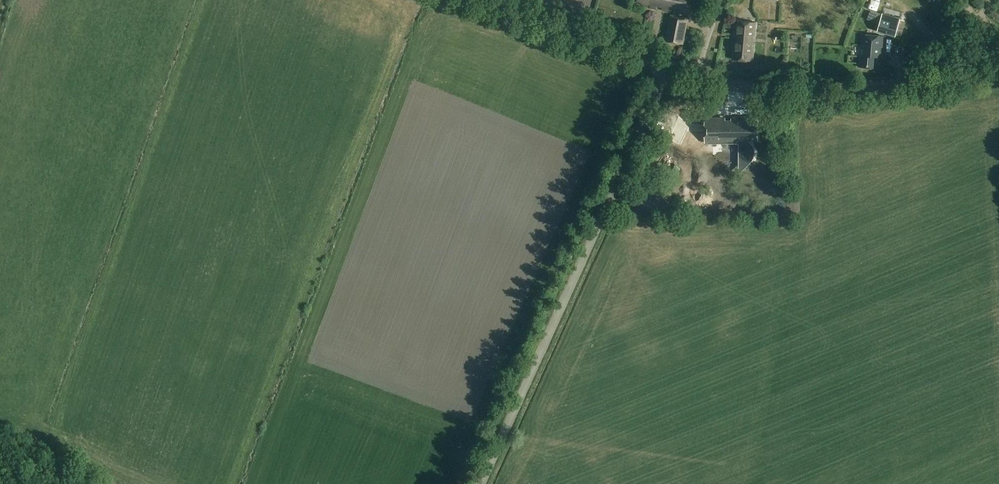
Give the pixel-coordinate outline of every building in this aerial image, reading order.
[(638,2),(651,5),(650,9),(656,10),(657,8),(663,9),(663,12),(674,14),(673,16),(669,16),(664,41),(683,44),(687,19),(677,17),(678,14),(688,16),(691,0),(639,0),(638,2)] [(849,3),(848,9),(858,12),(860,6),(849,3)] [(899,23),(900,18),(883,12),(876,33),(894,38),(895,35),(899,23)] [(753,61),(756,22),(735,21),(733,46),(734,47),(733,59),(753,61)] [(899,23),(895,35),(900,36),(904,24),(899,23)] [(860,54),(858,67),(873,68),(874,56),(882,57),(884,37),(862,34),(860,48),(862,48),(861,54),(860,54)] [(705,131),(705,142),(708,142),(726,142),(726,139),(730,139),(730,142),(740,142),(740,153),(740,157),(751,160),(753,156),(754,153),(753,148),(751,144),(748,141),(747,141),(747,139),(757,139),(757,121),(744,121),(744,118),(731,118),(731,122),(725,122),(725,118),(705,118),(705,125),(705,131)]
